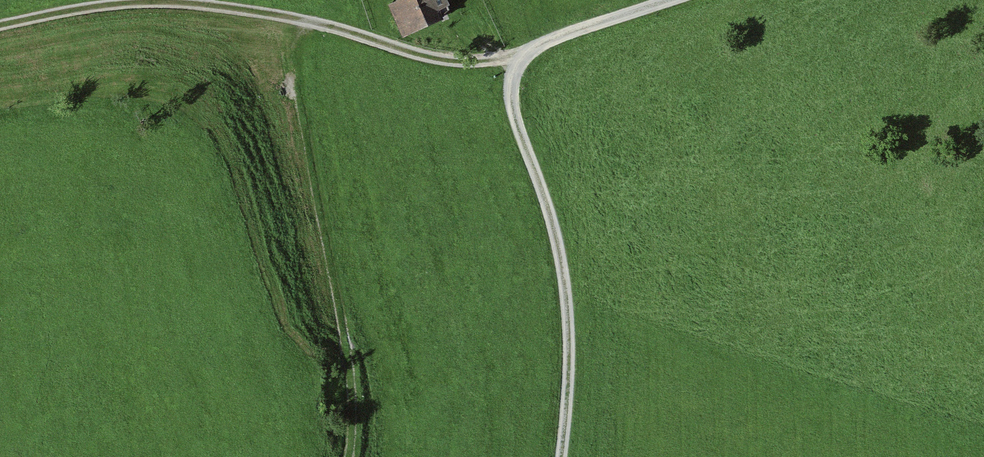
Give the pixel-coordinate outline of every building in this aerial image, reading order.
[(385,5),(399,38),(445,19),(437,0),(398,0),(385,5)]
